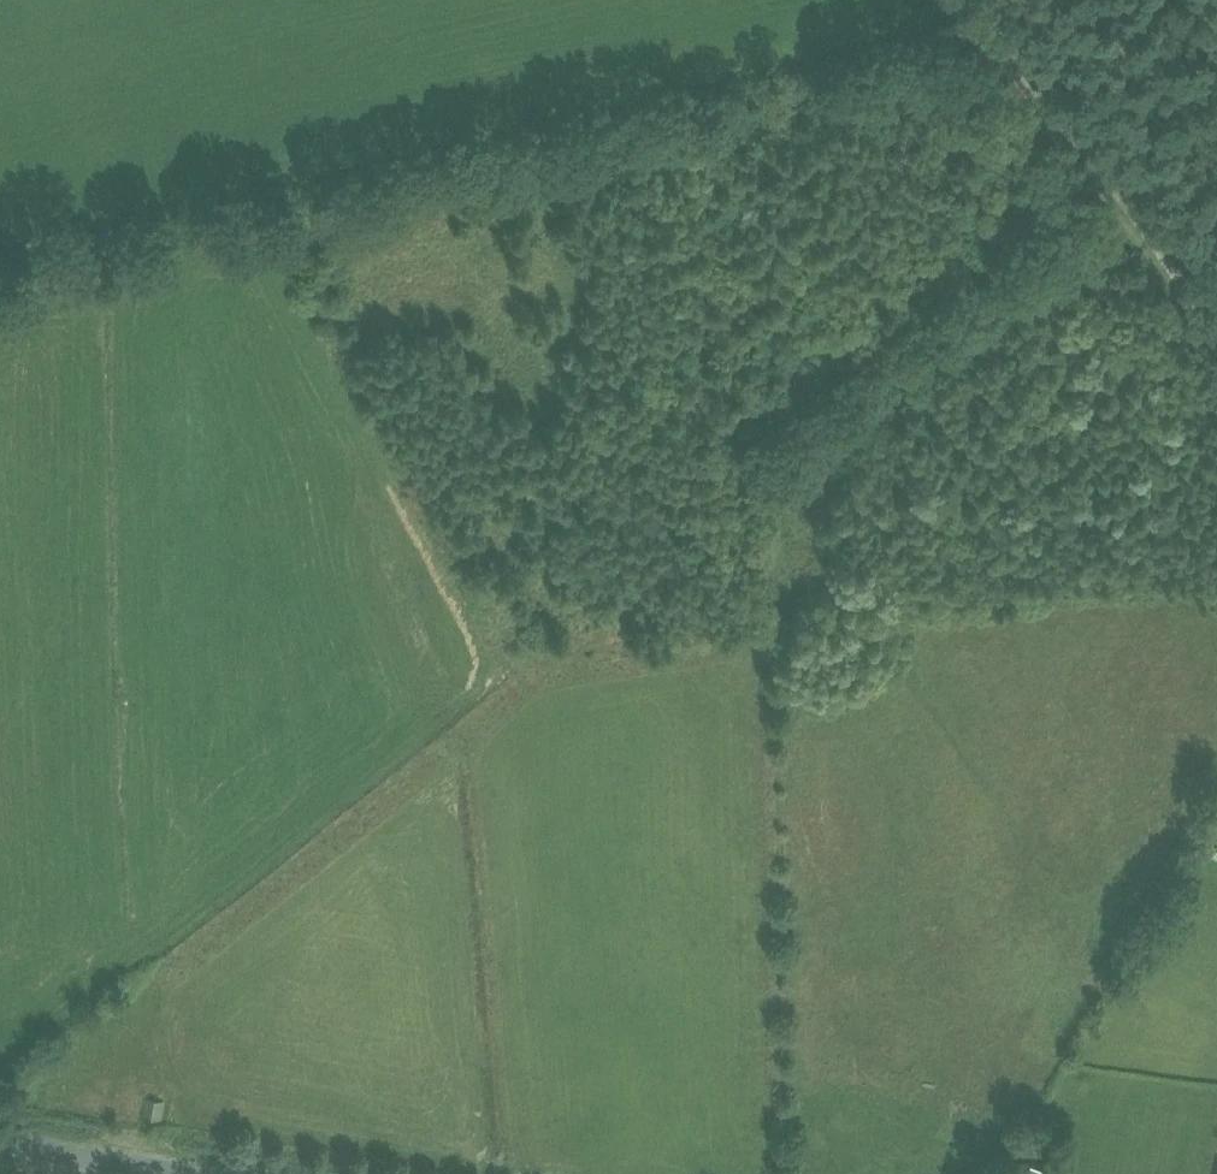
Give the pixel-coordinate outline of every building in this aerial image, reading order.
[(145,1098),(143,1117),(164,1120),(167,1101),(145,1098)]
